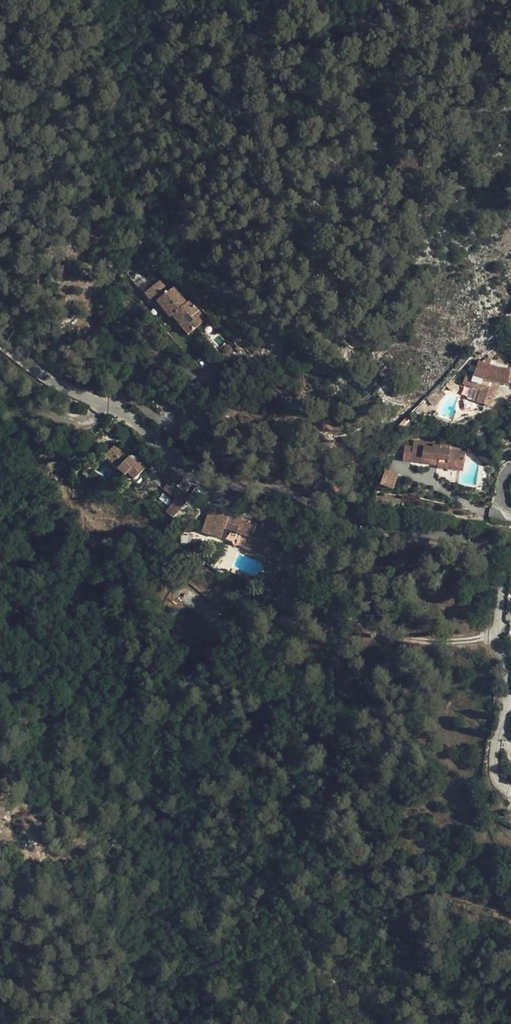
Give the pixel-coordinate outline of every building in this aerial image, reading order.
[(168,291),(159,280),(144,292),(154,304),(157,301),(164,310),(170,317),(172,315),(177,321),(182,318),(193,331),(206,320),(190,300),(186,302),(174,287),(168,291)] [(157,301),(154,304),(161,313),(164,310),(157,301)] [(182,318),(177,321),(188,335),(193,331),(182,318)] [(466,372),(463,384),(476,388),(481,390),(476,402),(490,406),(498,383),(508,384),(508,383),(510,369),(496,368),(490,365),(491,361),(485,359),(484,363),(478,361),(477,364),(475,373),(474,375),(466,372)] [(498,363),(491,361),(490,365),(496,368),(510,369),(510,365),(498,363)] [(481,390),(476,388),(472,401),(476,402),(481,390)] [(435,407),(446,395),(442,391),(438,391),(435,392),(430,395),(426,399),(435,407)] [(413,447),(405,446),(403,460),(431,464),(431,460),(438,461),(438,465),(437,467),(447,469),(448,462),(464,464),(466,453),(450,450),(450,445),(440,444),(440,446),(433,445),(434,443),(414,440),(413,447)] [(497,447),(491,440),(484,442),(492,452),(497,447)] [(127,473),(134,480),(146,469),(138,461),(135,463),(129,457),(116,444),(105,456),(117,468),(125,476),(127,473)] [(135,463),(138,461),(131,454),(129,457),(135,463)] [(464,464),(448,462),(447,469),(463,471),(464,464)] [(123,478),(125,476),(117,468),(115,470),(123,478)] [(384,468),(379,484),(393,489),(398,472),(384,468)] [(130,484),(134,480),(127,473),(125,476),(123,478),(130,484)] [(175,499),(184,506),(188,500),(167,483),(163,489),(175,499)] [(166,510),(175,517),(184,506),(175,499),(166,510)] [(267,507),(260,524),(210,507),(202,532),(221,538),(224,529),(226,523),(238,527),(236,533),(241,535),(238,545),(261,555),(267,541),(280,545),(283,538),(269,534),(270,533),(271,533),(272,533),(273,533),(274,532),(275,531),(276,530),(276,529),(275,528),(275,527),(276,521),(280,511),(267,507)] [(226,523),(224,529),(236,533),(238,527),(226,523)] [(224,529),(221,538),(232,542),(232,543),(232,545),(233,545),(234,546),(235,546),(237,546),(237,545),(238,545),(241,535),(236,533),(224,529)] [(305,544),(296,545),(297,555),(298,555),(298,556),(305,544)]
